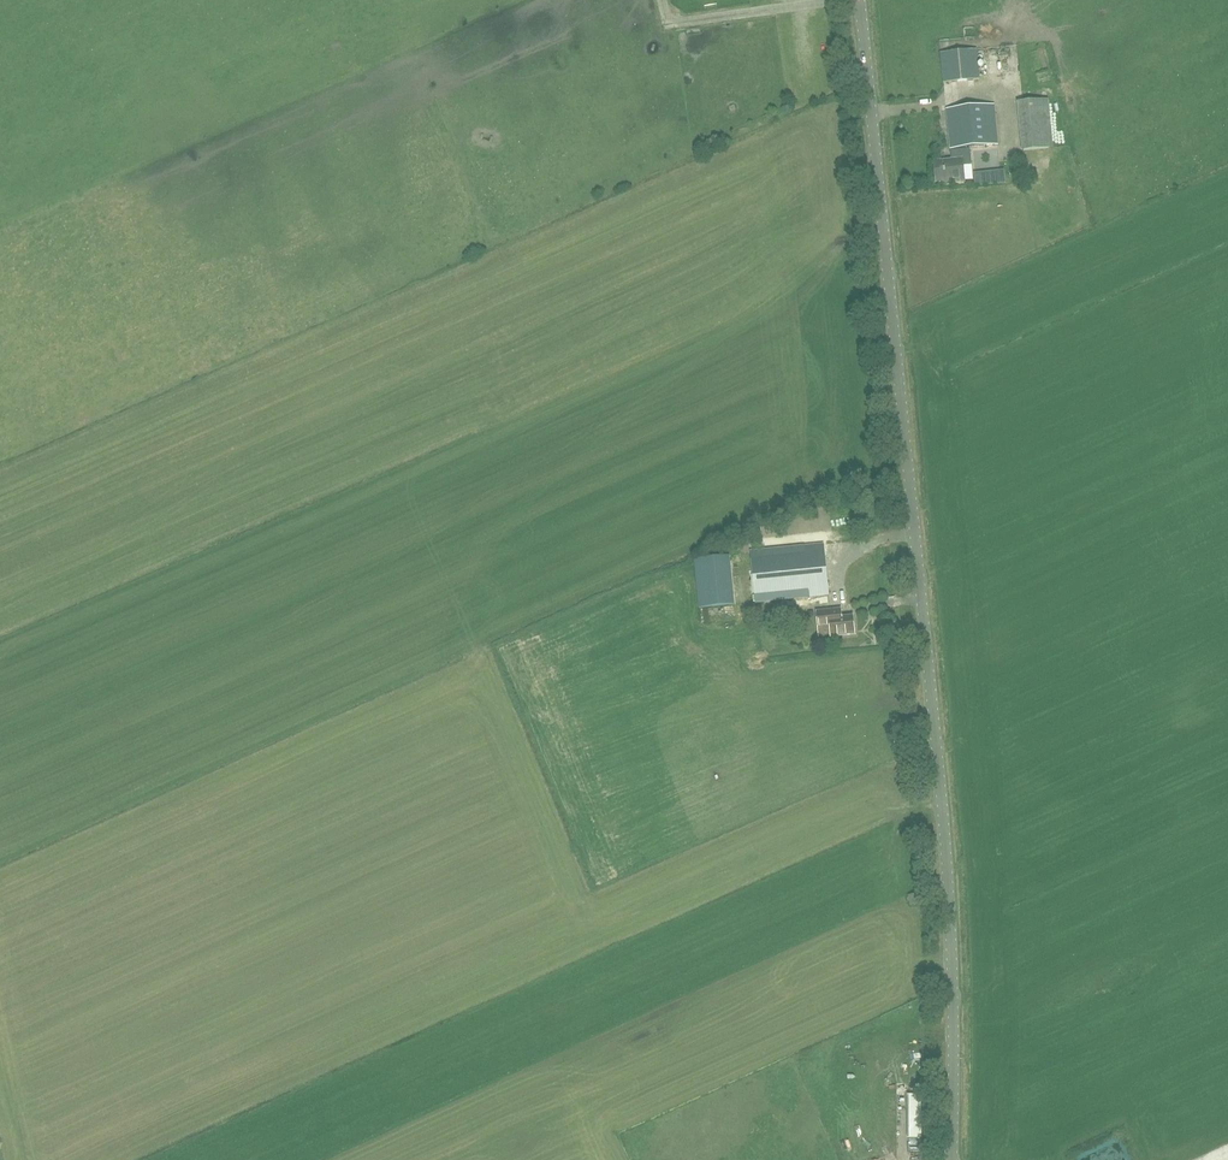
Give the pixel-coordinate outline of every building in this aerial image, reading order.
[(943,83),(979,79),(976,49),(940,53),(943,83)] [(1047,99),(1018,102),(1023,150),(1051,147),(1047,99)] [(993,105),(945,109),(949,149),(950,149),(970,147),(997,144),(993,105)] [(972,165),(970,147),(950,149),(951,161),(933,163),(935,182),(951,180),(951,183),(964,182),(962,166),(972,165)] [(823,599),(822,595),(828,595),(823,545),(750,552),(755,602),(812,596),(813,600),(823,599)] [(700,620),(734,617),(728,556),(694,560),(700,620)] [(842,617),(841,609),(816,612),(818,629),(830,627),(831,636),(854,634),(853,616),(842,617)] [(910,1139),(921,1139),(920,1111),(920,1094),(909,1095),(910,1110),(910,1139)]
